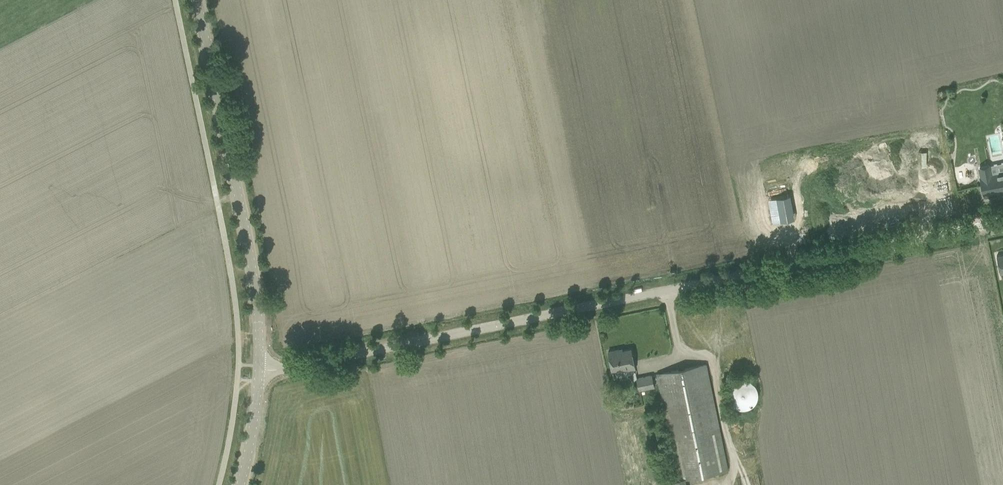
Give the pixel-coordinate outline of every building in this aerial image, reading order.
[(979,169),(981,177),(980,178),(984,194),(1002,190),(1002,173),(992,175),(990,166),(979,169)] [(771,201),(775,215),(791,210),(786,196),(771,201)] [(618,351),(618,349),(608,351),(612,372),(626,369),(626,370),(635,368),(631,349),(618,351)] [(664,484),(685,484),(684,479),(728,470),(706,364),(657,374),(678,480),(664,483),(664,484)] [(637,378),(639,390),(654,387),(651,375),(637,378)] [(758,395),(758,394),(758,393),(758,392),(758,391),(757,389),(757,388),(756,386),(755,385),(754,384),(753,383),(753,382),(751,381),(750,381),(749,380),(748,380),(747,379),(746,379),(745,379),(743,379),(742,379),(740,379),(739,379),(738,379),(736,380),(735,381),(733,382),(732,382),(732,383),(731,384),(730,385),(729,386),(728,388),(728,389),(728,390),(727,391),(727,393),(727,394),(727,395),(727,397),(727,398),(728,400),(729,401),(729,402),(730,403),(730,404),(731,405),(732,405),(733,407),(735,408),(736,408),(738,409),(740,410),(742,410),(744,410),(745,410),(748,409),(749,408),(751,408),(752,407),(753,406),(754,405),(755,404),(756,403),(756,402),(757,400),(757,399),(758,397),(758,395)]
